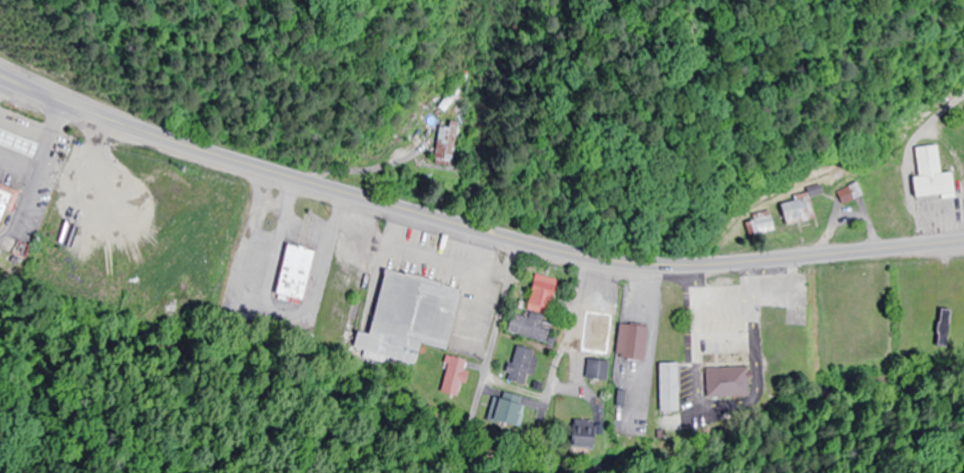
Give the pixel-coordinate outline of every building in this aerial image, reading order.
[(435,127),(427,164),(447,168),(456,123),(446,121),(444,129),(435,127)] [(0,132),(0,147),(28,158),(34,145),(0,132)] [(915,177),(909,177),(910,198),(952,196),(951,172),(937,173),(935,146),(913,147),(915,177)] [(14,194),(0,229),(0,188),(14,194)] [(812,220),(807,196),(819,194),(819,191),(777,199),(782,226),(812,220)] [(310,251),(280,245),(269,299),(299,305),(310,251)] [(349,350),(408,364),(412,343),(442,350),(456,290),(379,272),(364,335),(353,333),(349,350)] [(523,311),(546,316),(555,280),(532,275),(523,311)] [(946,333),(946,311),(936,311),(936,333),(946,333)] [(543,344),(548,323),(509,312),(503,333),(543,344)] [(614,316),(588,314),(584,357),(610,359),(614,316)] [(643,360),(645,327),(618,325),(615,358),(643,360)] [(524,387),(535,354),(514,347),(503,380),(524,387)] [(466,362),(447,357),(438,393),(457,398),(466,362)] [(606,381),(607,362),(585,361),(584,380),(606,381)] [(675,363),(656,363),(656,412),(675,412),(675,363)] [(746,368),(704,369),(704,397),(746,397),(746,368)] [(514,429),(520,400),(493,394),(487,424),(514,429)] [(594,421),(570,421),(570,449),(594,449),(594,421)]
